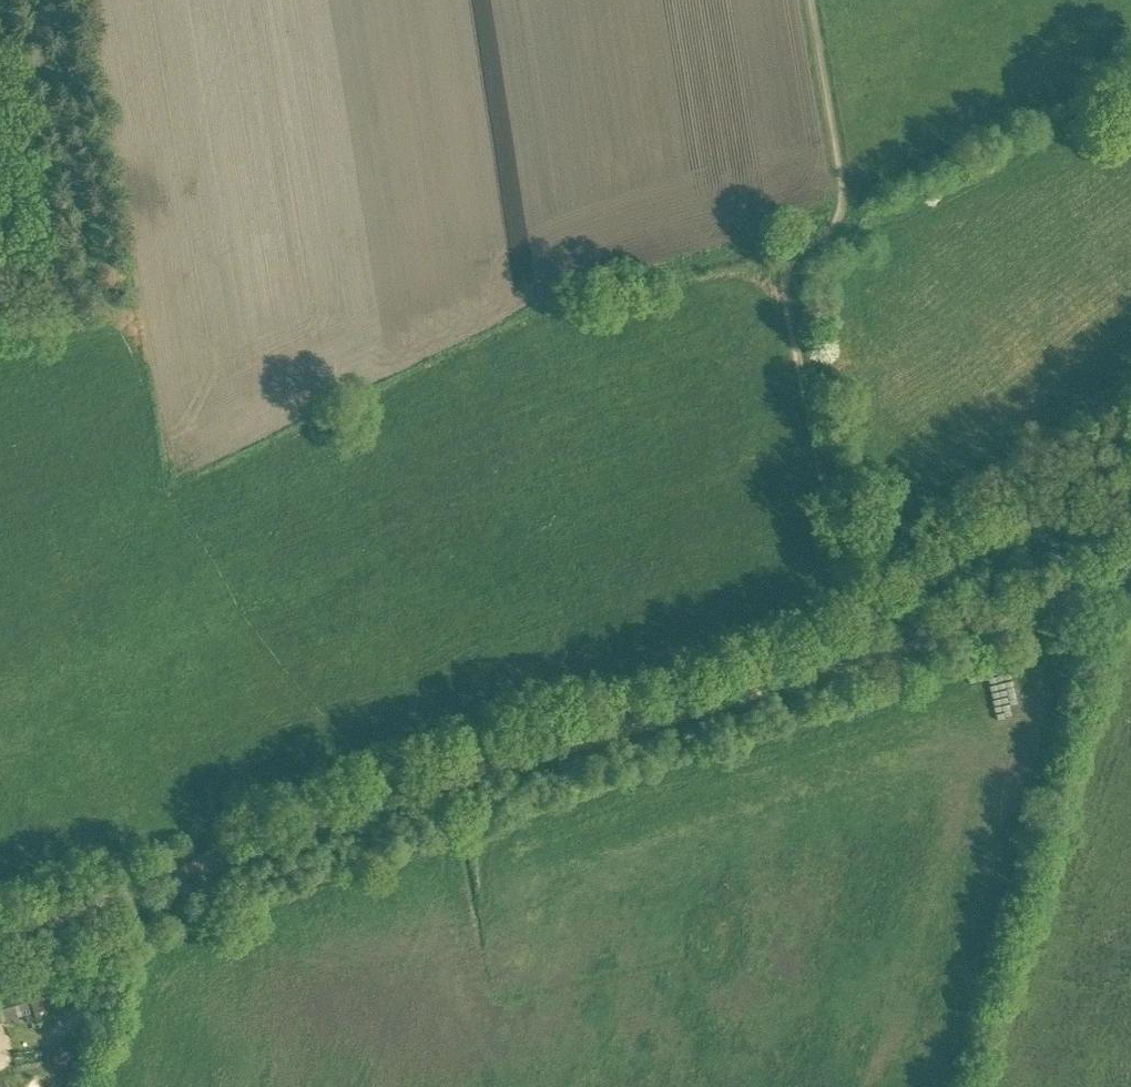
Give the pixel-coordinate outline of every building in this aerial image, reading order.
[(30,1015),(25,996),(0,1002),(0,1023),(30,1015)] [(67,1086),(78,1086),(79,1080),(69,1078),(67,1086)]
